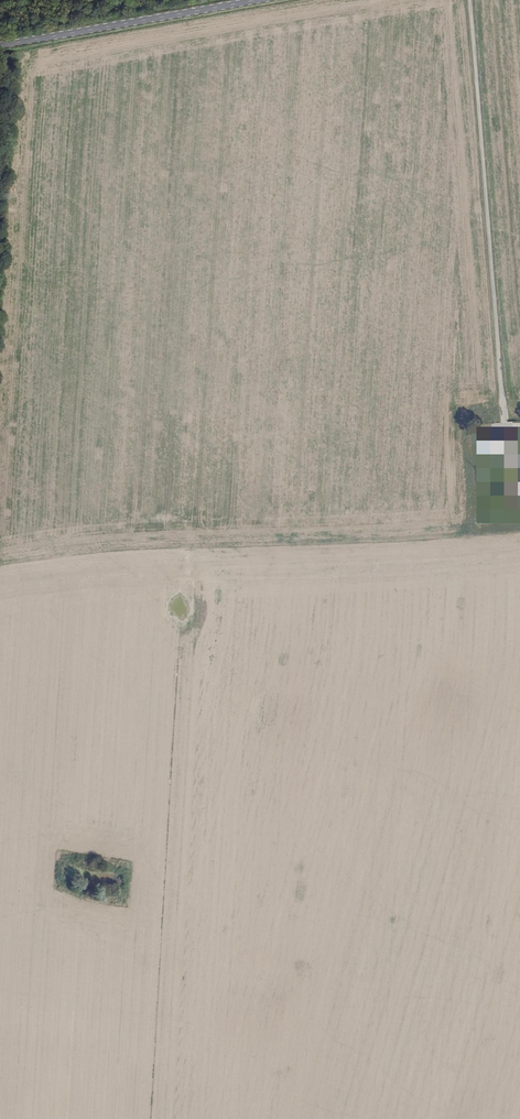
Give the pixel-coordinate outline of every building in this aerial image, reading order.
[(519,456),(518,442),(492,445),(493,456),(501,455),(501,458),(519,456)]
